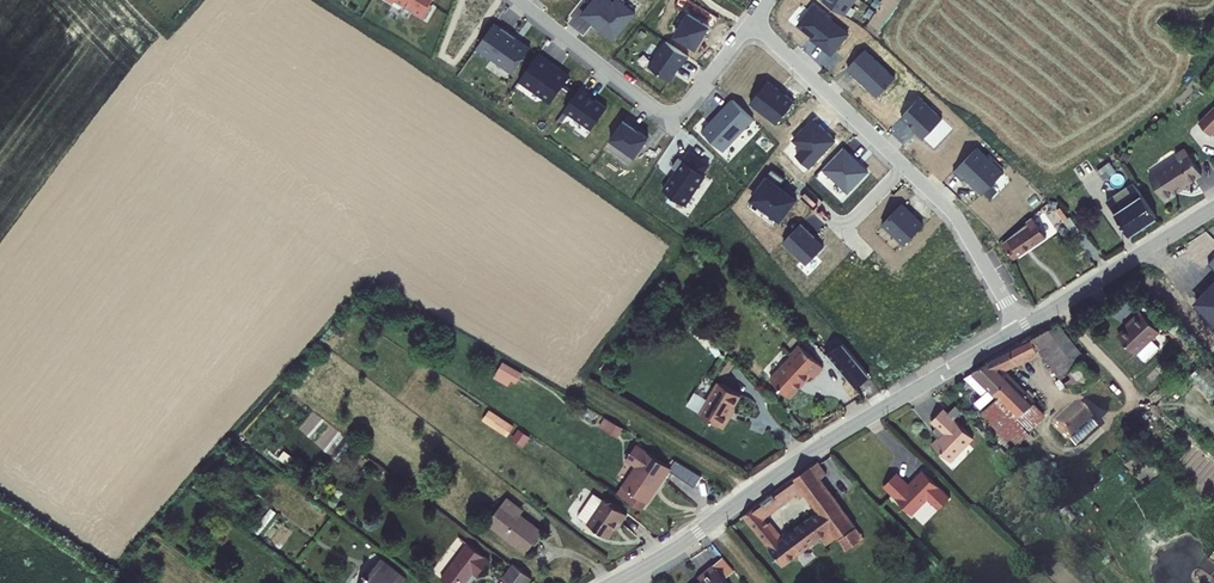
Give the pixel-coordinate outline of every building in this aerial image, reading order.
[(371,1),(370,2),(381,9),(384,4),(401,15),(400,16),(412,23),(420,10),(418,9),(423,0),(371,0),(371,1)] [(581,16),(603,33),(605,30),(617,39),(637,13),(620,0),(615,0),(613,2),(610,0),(593,0),(581,16)] [(845,16),(856,0),(822,0),(845,16)] [(850,35),(814,5),(797,25),(818,42),(816,43),(832,57),(850,35)] [(673,35),(697,49),(710,26),(686,12),(673,35)] [(489,35),(482,29),(465,53),(501,78),(518,55),(503,44),(504,43),(490,33),(489,35)] [(659,86),(670,71),(671,72),(678,62),(655,47),(638,72),(659,86)] [(847,69),(877,98),(895,78),(865,50),(847,69)] [(1211,90),(1213,86),(1213,55),(1196,80),(1211,90)] [(557,84),(541,72),(542,71),(527,60),(508,86),(540,108),(557,84)] [(768,81),(749,105),(775,125),(794,102),(768,81)] [(577,102),(578,102),(568,95),(553,116),(580,136),(596,114),(584,106),(583,107),(577,102)] [(942,119),(920,97),(901,117),(923,139),(942,119)] [(1204,131),(1213,121),(1213,103),(1212,101),(1192,120),(1204,131)] [(743,125),(722,106),(692,137),(712,157),(743,125)] [(795,155),(808,169),(836,142),(814,120),(793,141),(801,149),(795,155)] [(627,137),(627,138),(612,127),(599,145),(624,163),(637,144),(627,137)] [(1196,171),(1179,146),(1170,152),(1172,156),(1144,176),(1161,200),(1172,192),(1171,189),(1196,171)] [(979,147),(954,172),(980,197),(1004,171),(979,147)] [(821,171),(848,196),(869,173),(843,148),(821,171)] [(661,175),(665,177),(652,196),(675,212),(695,182),(692,180),(698,171),(679,158),(673,167),(669,164),(661,175)] [(751,198),(782,221),(797,199),(766,177),(751,198)] [(1102,200),(1127,236),(1153,219),(1127,182),(1102,200)] [(923,224),(902,204),(883,224),(904,244),(923,224)] [(996,244),(1007,259),(1039,237),(1027,221),(1021,225),(1022,225),(996,244)] [(783,243),(806,265),(824,245),(802,224),(783,243)] [(1157,331),(1137,312),(1131,319),(1132,320),(1124,328),(1125,330),(1117,338),(1134,355),(1157,331)] [(988,365),(972,374),(1015,416),(1014,417),(1029,433),(1045,419),(999,372),(1039,352),(1073,394),(1095,377),(1081,364),(1084,361),(1057,327),(986,362),(988,365)] [(784,357),(787,361),(797,351),(793,348),(784,357)] [(765,384),(783,401),(805,379),(811,384),(820,374),(797,351),(787,361),(765,384)] [(695,421),(721,436),(729,423),(726,421),(737,402),(714,389),(695,421)] [(937,434),(926,444),(945,462),(967,438),(937,410),(924,422),(937,434)] [(1077,412),(1054,431),(1072,452),(1094,432),(1077,412)] [(1014,417),(995,432),(1012,447),(1030,434),(1029,433),(1014,417)] [(1098,436),(1094,432),(1072,452),(1075,456),(1098,436)] [(663,470),(626,446),(618,461),(630,468),(610,498),(634,513),(640,505),(641,505),(663,470)] [(833,545),(850,531),(815,481),(821,476),(814,468),(739,520),(779,568),(816,543),(820,547),(830,540),(833,545)] [(893,472),(881,486),(909,514),(925,499),(936,509),(948,497),(921,470),(906,485),(893,472)] [(622,521),(598,505),(597,507),(587,499),(574,517),(573,517),(570,520),(570,522),(574,525),(575,524),(581,528),(580,530),(601,544),(612,528),(616,530),(622,521)] [(510,510),(498,502),(480,526),(519,555),(534,534),(507,514),(510,510)] [(472,577),(481,565),(458,547),(432,582),(459,582),(467,573),(472,577)] [(694,582),(719,582),(718,582),(720,581),(708,566),(693,578),(696,582),(694,582)] [(380,569),(369,582),(399,582),(380,569)] [(505,569),(495,582),(524,582),(505,569)]
